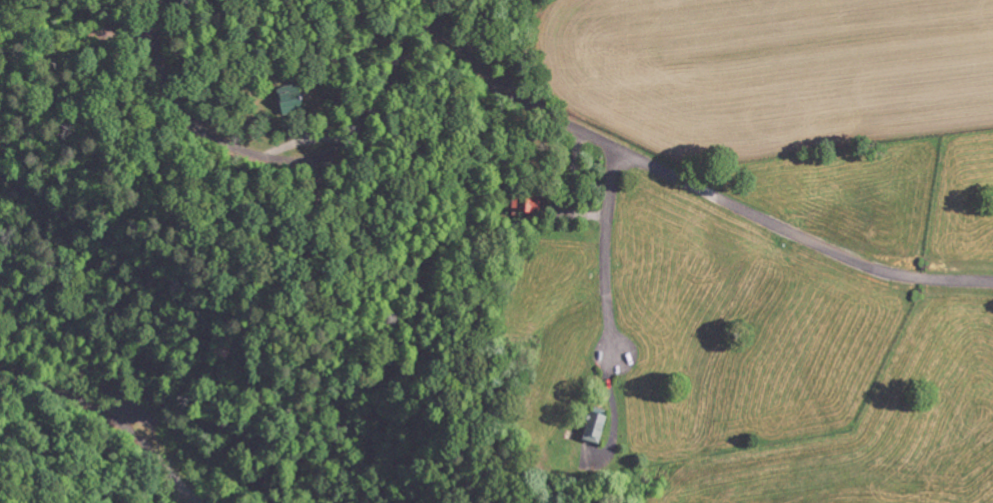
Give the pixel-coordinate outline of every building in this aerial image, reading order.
[(579,439),(596,444),(603,415),(587,411),(579,439)]
